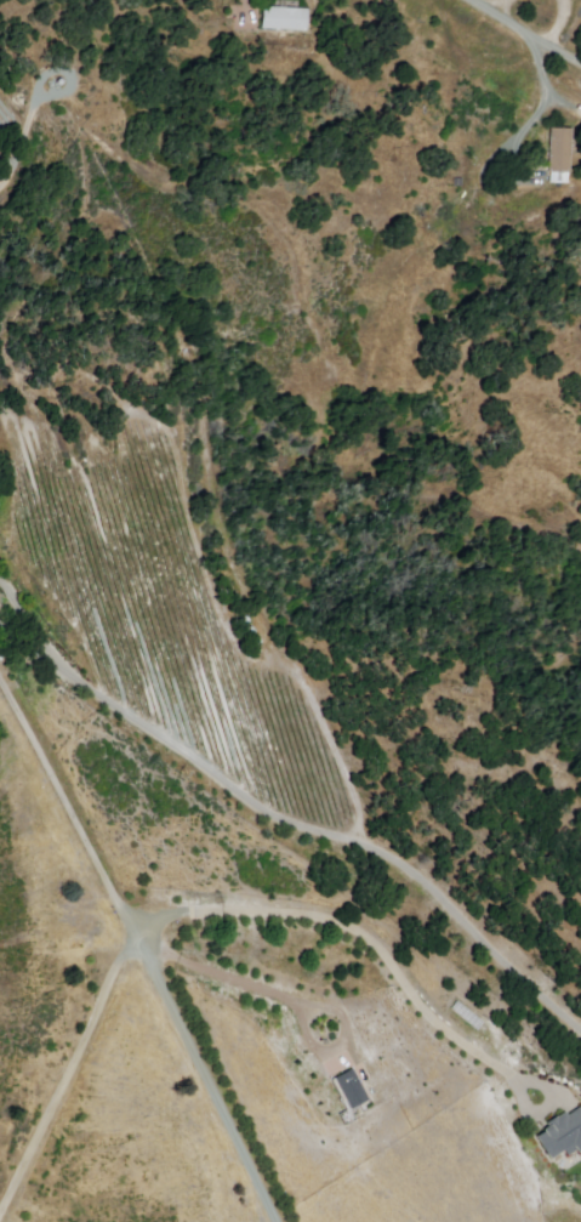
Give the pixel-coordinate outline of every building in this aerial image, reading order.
[(262,7),(262,30),(307,30),(307,7),(262,7)] [(552,130),(575,130),(574,172),(552,171),(552,130)] [(351,1067),(366,1097),(346,1108),(329,1079),(351,1067)] [(569,1115),(580,1107),(580,1152),(579,1149),(570,1155),(568,1150),(552,1160),(536,1137),(553,1126),(549,1121),(566,1110),(569,1115)]
